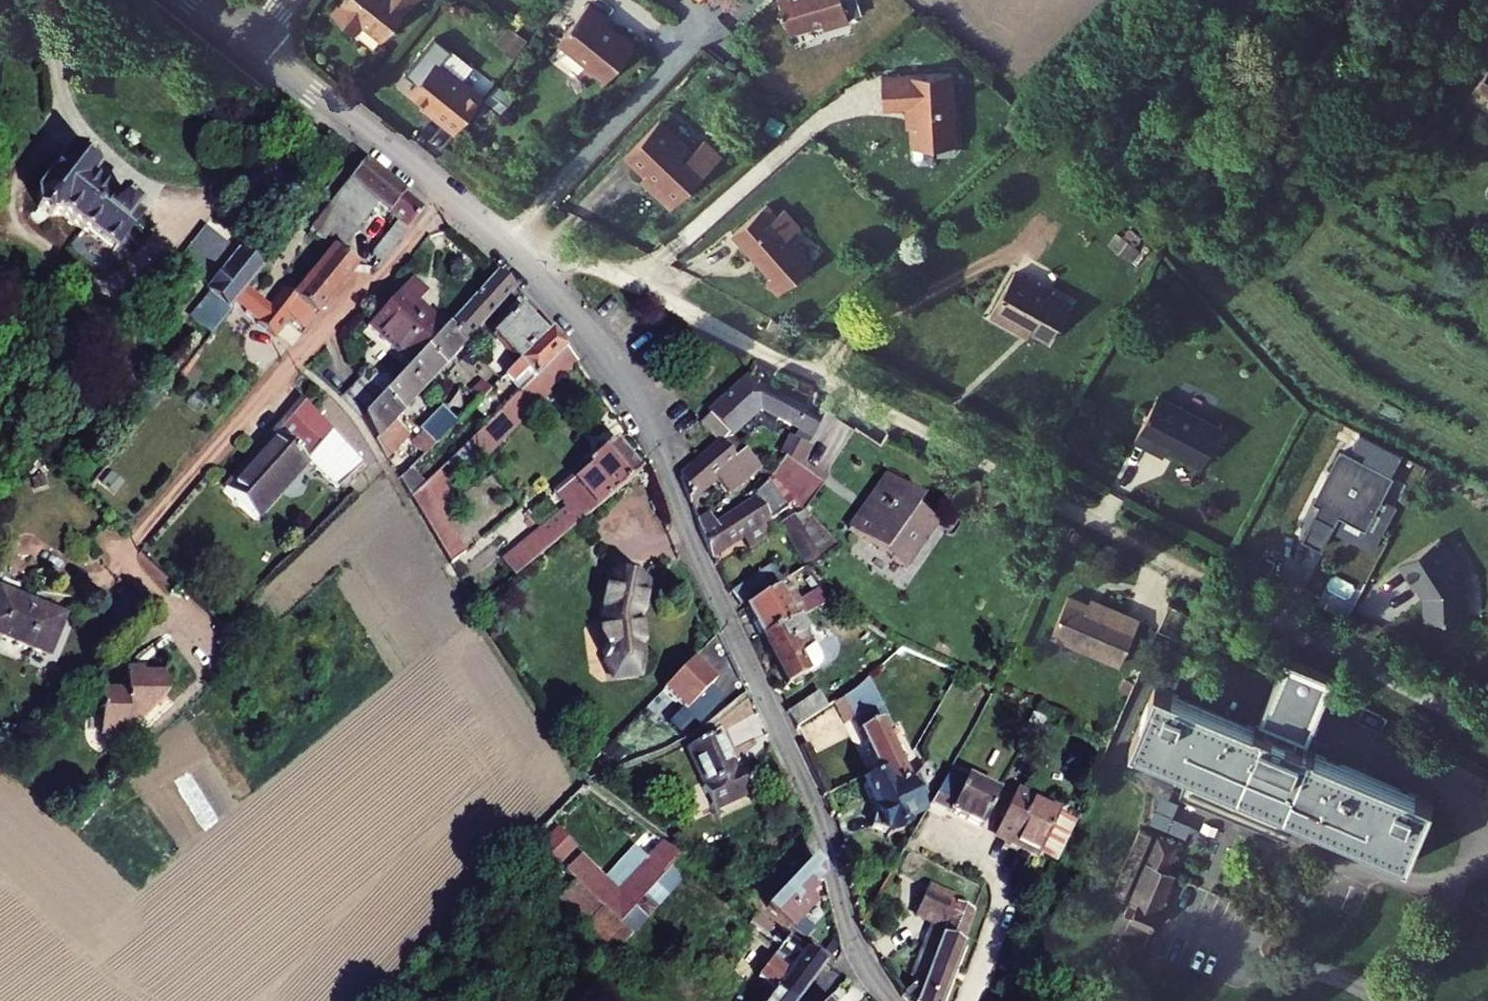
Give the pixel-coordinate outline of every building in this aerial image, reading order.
[(329,14),(352,32),(361,22),(382,39),(413,0),(340,0),(329,14)] [(614,16),(597,0),(593,0),(563,37),(564,45),(590,65),(591,74),(606,85),(637,45),(622,31),(615,31),(607,23),(614,16)] [(794,35),(826,25),(827,30),(853,23),(846,0),(784,0),(794,35)] [(355,37),(376,49),(381,40),(361,28),(355,37)] [(517,30),(510,39),(522,49),(530,40),(517,30)] [(436,61),(411,92),(438,113),(434,118),(456,135),(485,100),(436,61)] [(1478,86),(1487,94),(1487,72),(1478,86)] [(913,109),(915,148),(915,161),(920,165),(931,165),(935,160),(935,148),(957,147),(954,77),(884,79),(886,109),(913,109)] [(675,209),(725,157),(708,141),(696,152),(663,121),(628,157),(653,181),(650,184),(675,209)] [(63,216),(112,252),(138,218),(131,213),(135,210),(118,197),(115,201),(89,180),(96,171),(70,150),(34,194),(35,207),(49,217),(63,216)] [(376,206),(398,223),(375,250),(384,258),(422,210),(362,162),(347,182),(348,184),(332,202),(361,225),(376,206)] [(804,231),(776,200),(735,236),(772,279),(768,282),(780,296),(814,266),(792,241),(804,231)] [(332,202),(310,229),(335,250),(339,253),(361,225),(332,202)] [(269,229),(244,260),(261,273),(286,243),(269,229)] [(1124,262),(1140,254),(1131,234),(1114,242),(1124,262)] [(259,327),(274,339),(290,319),(303,330),(355,266),(339,253),(335,250),(295,299),(284,290),(269,307),(248,290),(234,307),(259,327)] [(231,311),(234,307),(248,290),(261,273),(244,260),(238,255),(202,298),(206,303),(212,296),(231,311)] [(1071,303),(1016,272),(991,315),(1022,333),(1025,327),(1032,332),(1049,341),(1071,303)] [(495,273),(445,328),(464,345),(514,290),(495,273)] [(368,327),(402,358),(428,329),(437,337),(445,328),(412,298),(421,289),(411,280),(368,327)] [(204,312),(220,325),(231,311),(212,296),(206,303),(210,304),(204,312)] [(220,325),(206,343),(215,351),(224,340),(239,352),(259,327),(234,307),(231,311),(220,325)] [(492,337),(518,363),(543,338),(517,312),(492,337)] [(782,324),(769,317),(765,326),(778,332),(782,324)] [(1032,332),(1025,327),(1022,333),(1029,337),(1032,332)] [(443,368),(464,345),(445,328),(437,337),(424,351),(443,368)] [(402,358),(410,366),(424,351),(437,337),(428,329),(402,358)] [(506,376),(521,392),(567,348),(551,331),(543,338),(518,363),(506,376)] [(484,429),(497,445),(550,393),(546,390),(577,361),(567,348),(521,392),(484,429)] [(410,366),(403,373),(422,390),(443,368),(424,351),(410,366)] [(480,382),(470,393),(479,402),(502,380),(488,367),(476,378),(480,382)] [(393,385),(381,397),(400,414),(422,390),(403,373),(393,385)] [(444,410),(446,412),(453,404),(442,394),(457,381),(451,375),(429,397),(444,410)] [(373,377),(367,384),(372,389),(379,396),(381,397),(393,385),(383,376),(373,377)] [(340,397),(353,410),(372,389),(367,384),(360,377),(340,397)] [(823,420),(746,380),(709,414),(711,417),(731,438),(762,411),(799,433),(795,439),(808,445),(823,420)] [(353,410),(360,416),(379,396),(372,389),(353,410)] [(453,404),(446,412),(459,423),(479,402),(470,393),(467,390),(453,404)] [(1224,427),(1161,394),(1136,442),(1165,457),(1168,450),(1203,468),(1224,427)] [(362,417),(383,454),(397,438),(387,428),(400,414),(381,397),(362,417)] [(308,461),(337,488),(362,464),(302,401),(226,488),(258,517),(308,461)] [(421,433),(426,439),(435,446),(459,423),(446,412),(444,410),(421,433)] [(731,438),(711,417),(702,424),(720,443),(681,478),(690,505),(717,482),(729,496),(760,468),(731,438)] [(401,463),(412,470),(435,446),(426,439),(401,463)] [(537,530),(551,546),(637,477),(613,447),(609,447),(573,476),(572,482),(582,493),(537,530)] [(1394,477),(1345,451),(1319,500),(1324,503),(1319,513),(1337,522),(1342,512),(1368,526),(1394,477)] [(785,458),(770,479),(803,513),(823,485),(785,458)] [(397,467),(407,474),(412,470),(401,463),(397,467)] [(436,476),(452,503),(461,498),(444,468),(436,476)] [(411,500),(423,520),(440,510),(452,503),(436,476),(411,500)] [(921,501),(885,476),(874,492),(878,495),(864,514),(860,511),(847,530),(905,571),(938,524),(916,509),(921,501)] [(707,511),(696,519),(713,560),(771,525),(770,522),(787,510),(769,484),(754,498),(757,502),(714,522),(707,511)] [(874,492),(860,511),(864,514),(878,495),(874,492)] [(423,520),(436,542),(453,532),(440,510),(423,520)] [(836,545),(803,513),(779,527),(805,566),(836,545)] [(1337,522),(1319,513),(1306,538),(1324,547),(1337,522)] [(436,542),(448,563),(466,553),(453,532),(436,542)] [(1460,569),(1442,539),(1400,565),(1414,588),(1416,589),(1419,589),(1421,588),(1426,597),(1425,598),(1425,621),(1465,620),(1464,586),(1455,571),(1460,569)] [(772,566),(729,593),(735,604),(739,602),(779,578),(772,566)] [(606,660),(606,663),(642,659),(638,622),(646,582),(611,575),(602,620),(605,649),(601,649),(602,661),(606,660)] [(779,578),(739,602),(743,612),(785,587),(779,578)] [(829,599),(819,591),(799,603),(790,587),(786,589),(785,587),(743,612),(761,640),(799,617),(829,599)] [(49,656),(62,623),(31,611),(34,603),(0,591),(0,637),(49,656)] [(1088,603),(1070,595),(1052,636),(1120,666),(1140,620),(1100,603),(1098,607),(1088,603)] [(1090,599),(1088,603),(1098,607),(1100,603),(1090,599)] [(31,611),(62,623),(65,615),(34,603),(31,611)] [(1204,619),(1169,603),(1157,628),(1192,644),(1204,619)] [(822,657),(799,617),(761,640),(786,684),(790,682),(792,684),(799,679),(797,678),(820,664),(822,657)] [(693,658),(663,689),(685,710),(715,680),(693,658)] [(607,673),(613,680),(640,678),(642,665),(642,659),(606,663),(607,673)] [(1156,687),(1131,746),(1409,863),(1434,803),(1315,753),(1316,751),(1298,744),(1303,732),(1307,733),(1329,681),(1285,662),(1263,715),(1272,719),(1267,731),(1256,727),(1255,728),(1156,687)] [(100,691),(99,738),(125,738),(125,723),(139,723),(164,697),(164,674),(126,674),(126,691),(100,691)] [(852,719),(876,771),(878,770),(889,792),(910,781),(884,722),(889,720),(868,678),(857,691),(831,707),(839,724),(852,719)] [(1134,684),(1124,680),(1120,690),(1130,695),(1134,684)] [(722,700),(709,686),(685,710),(663,689),(649,703),(680,733),(693,719),(698,724),(722,700)] [(821,695),(787,717),(794,731),(829,710),(821,695)] [(701,786),(717,820),(722,818),(716,808),(749,793),(754,803),(759,800),(743,766),(736,770),(718,734),(688,747),(706,784),(701,786)] [(928,800),(915,776),(910,781),(889,792),(878,770),(876,771),(861,779),(863,785),(859,787),(876,822),(866,835),(884,838),(887,843),(889,841),(890,839),(909,831),(908,823),(922,816),(918,808),(928,800)] [(998,794),(950,771),(931,805),(981,830),(998,794)] [(1078,820),(1017,792),(996,836),(1039,856),(1047,839),(1065,847),(1078,820)] [(556,828),(537,846),(557,867),(576,849),(556,828)] [(1140,829),(1132,849),(1143,854),(1151,833),(1140,829)] [(1178,845),(1158,836),(1120,927),(1124,929),(1113,955),(1108,953),(1104,963),(1108,965),(1101,982),(1115,988),(1125,992),(1175,873),(1168,870),(1178,845)] [(680,857),(662,844),(618,893),(580,857),(565,873),(574,882),(580,888),(619,925),(633,908),(680,857)] [(1143,854),(1132,849),(1113,894),(1124,899),(1143,854)] [(747,899),(764,912),(804,869),(788,853),(765,877),(767,880),(747,899)] [(694,867),(680,857),(633,908),(647,919),(694,867)] [(764,912),(794,934),(802,926),(798,922),(812,907),(804,899),(821,880),(818,866),(811,860),(804,869),(764,912)] [(556,899),(563,906),(580,888),(574,882),(556,899)] [(615,954),(647,919),(633,908),(619,925),(580,888),(563,906),(615,954)] [(927,893),(916,916),(941,928),(948,931),(928,982),(921,980),(904,996),(907,1000),(942,1000),(964,945),(960,944),(973,913),(927,893)] [(785,935),(756,913),(749,924),(778,945),(785,935)] [(948,931),(941,928),(921,980),(928,982),(948,931)] [(785,935),(778,945),(781,947),(757,979),(774,992),(767,1000),(799,1000),(826,964),(785,935)] [(1115,988),(1101,982),(1098,991),(1111,996),(1115,988)]
